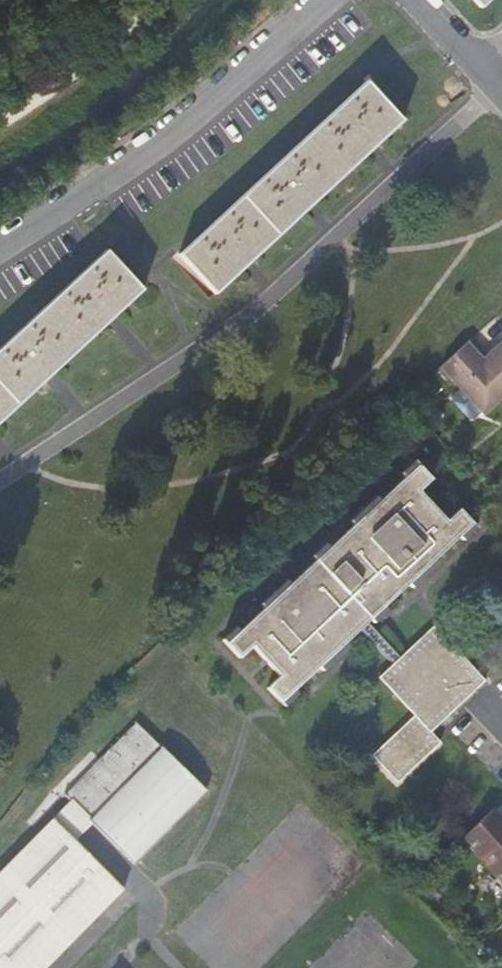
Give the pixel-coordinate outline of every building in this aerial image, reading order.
[(367,82),(180,254),(216,294),(403,121),(367,82)] [(0,347),(0,422),(143,290),(105,249),(0,347)] [(465,344),(441,366),(484,412),(501,395),(501,343),(482,362),(469,348),(465,344)] [(281,701),(357,631),(366,622),(388,602),(472,524),(458,510),(446,521),(419,492),(431,480),(417,466),(227,641),(240,657),(252,645),(280,676),(268,687),(281,701)] [(399,658),(366,622),(357,631),(390,665),(399,658)] [(399,658),(390,665),(379,676),(414,715),(373,754),(398,781),(440,743),(439,742),(430,731),(484,680),(434,626),(399,658)] [(65,794),(73,802),(0,874),(0,967),(47,967),(124,892),(77,844),(96,826),(133,862),(205,789),(137,722),(65,794)] [(493,808),(461,837),(501,881),(501,817),(493,808)]
